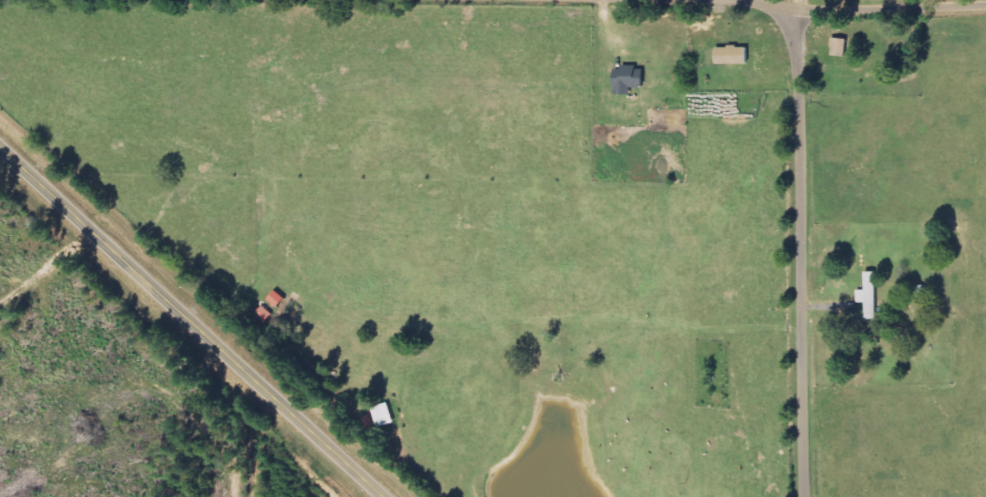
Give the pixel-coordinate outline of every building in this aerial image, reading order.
[(831,56),(845,58),(848,41),(834,38),(831,56)] [(717,48),(717,65),(749,64),(749,47),(717,48)] [(616,95),(632,94),(632,89),(644,88),(644,68),(623,68),(623,78),(616,78),(616,95)] [(877,273),(867,273),(867,291),(858,291),(858,303),(867,303),(867,320),(878,319),(877,273)]
